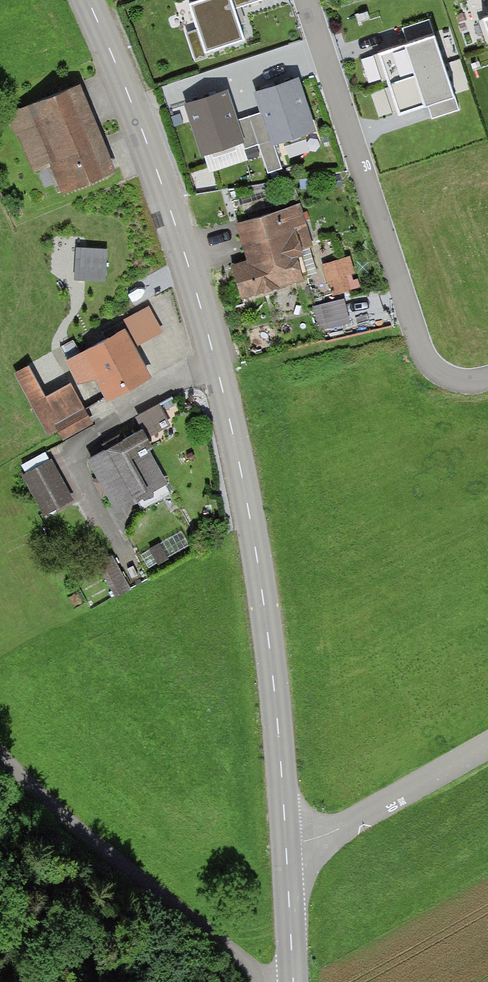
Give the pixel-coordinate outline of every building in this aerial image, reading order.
[(191,2),(206,50),(243,38),(237,18),(233,7),(257,0),(197,0),(191,2)] [(428,20),(403,28),(408,45),(406,45),(378,54),(397,115),(424,106),(427,105),(430,115),(458,107),(454,96),(453,96),(432,34),(428,20)] [(458,44),(446,47),(458,94),(469,92),(458,44)] [(316,132),(299,80),(271,89),(254,94),(261,114),(271,147),(275,146),(316,132)] [(115,172),(79,85),(5,115),(15,138),(16,137),(31,174),(50,166),(61,194),(115,172)] [(238,122),(227,92),(214,96),(183,106),(200,157),(242,143),(248,161),(262,157),(267,173),(281,169),(275,146),(271,147),(261,114),(238,122)] [(300,205),(236,223),(248,266),(234,271),(242,299),(301,281),(300,277),(307,275),(299,249),(311,245),(300,205)] [(78,246),(77,279),(108,280),(108,247),(78,246)] [(349,257),(321,266),(326,282),(329,281),(334,296),(356,289),(351,275),(355,274),(349,257)] [(381,291),(313,308),(319,330),(387,313),(381,291)] [(125,330),(65,363),(78,384),(96,380),(108,402),(151,379),(133,347),(161,332),(148,308),(125,321),(131,332),(127,334),(125,330)] [(13,374),(47,436),(57,431),(62,441),(93,424),(85,409),(71,383),(46,397),(29,365),(13,374)] [(141,428),(147,439),(169,427),(158,406),(136,418),(141,428)] [(149,453),(153,451),(147,439),(141,428),(119,440),(120,442),(87,460),(116,514),(138,502),(142,509),(170,493),(149,453)] [(74,501),(51,459),(20,475),(43,517),(74,501)] [(129,587),(113,556),(97,564),(113,595),(129,587)]
